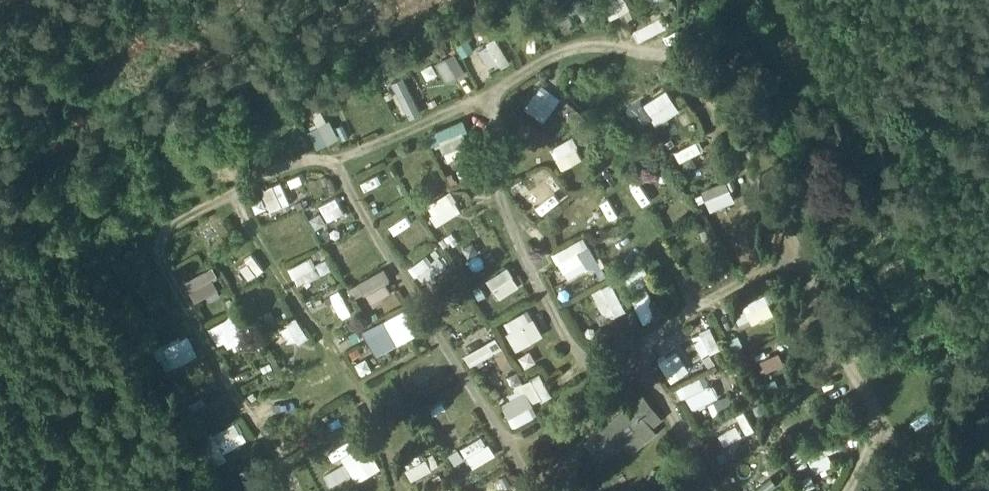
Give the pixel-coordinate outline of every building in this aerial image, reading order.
[(608,18),(631,9),(627,0),(601,0),(608,18)] [(650,21),(634,28),(639,39),(670,23),(662,7),(647,15),(650,21)] [(496,35),(472,51),(488,76),(512,60),(496,35)] [(436,62),(448,81),(466,70),(455,51),(436,62)] [(405,73),(420,109),(428,106),(412,70),(405,73)] [(392,80),(409,116),(420,111),(403,75),(392,80)] [(524,106),(544,120),(561,96),(541,82),(524,106)] [(667,87),(642,103),(656,125),(681,109),(667,87)] [(318,144),(335,137),(322,106),(306,113),(318,144)] [(466,118),(438,126),(448,159),(476,151),(466,118)] [(573,134),(551,145),(562,168),(585,157),(573,134)] [(699,137),(672,150),(681,170),(709,157),(699,137)] [(363,178),(367,187),(385,180),(382,171),(363,178)] [(651,177),(633,183),(639,201),(657,195),(651,177)] [(730,178),(702,186),(709,209),(737,200),(730,178)] [(282,179),(261,188),(270,211),(291,202),(282,179)] [(542,213),(560,199),(547,182),(529,196),(542,213)] [(451,189),(427,201),(437,223),(462,211),(451,189)] [(206,244),(223,234),(211,216),(195,226),(206,244)] [(553,250),(569,282),(602,265),(585,233),(553,250)] [(422,282),(448,259),(435,245),(409,267),(422,282)] [(298,286),(332,271),(327,258),(314,263),(311,256),(289,265),(298,286)] [(644,261),(623,271),(628,281),(649,272),(644,261)] [(710,282),(729,272),(724,263),(705,273),(710,282)] [(374,305),(393,293),(386,281),(392,278),(385,265),(351,286),(357,296),(366,291),(374,305)] [(488,274),(496,297),(520,288),(511,265),(488,274)] [(222,290),(210,266),(186,277),(198,302),(222,290)] [(605,317),(626,307),(613,280),(592,290),(605,317)] [(341,288),(308,302),(312,313),(333,304),(339,318),(351,313),(341,288)] [(644,320),(660,313),(648,288),(632,296),(644,320)] [(739,324),(775,312),(768,292),(732,304),(739,324)] [(529,306),(502,321),(518,348),(544,333),(529,306)] [(395,338),(418,328),(409,307),(386,317),(395,338)] [(472,347),(495,334),(492,328),(468,341),(472,347)] [(191,334),(156,344),(162,367),(197,357),(191,334)] [(671,344),(678,360),(700,350),(692,334),(671,344)] [(498,337),(465,351),(470,363),(504,349),(498,337)] [(520,355),(526,366),(537,360),(531,349),(520,355)] [(760,358),(767,372),(786,362),(779,349),(760,358)] [(553,393),(542,370),(517,383),(522,391),(501,402),(512,424),(537,412),(532,403),(553,393)] [(708,375),(683,381),(688,406),(720,399),(717,383),(710,385),(708,375)] [(589,441),(602,458),(623,441),(631,451),(656,431),(651,425),(660,418),(642,396),(637,400),(629,406),(609,424),(610,424),(589,441)] [(745,410),(737,414),(747,432),(755,428),(745,410)] [(205,433),(214,463),(229,458),(226,448),(246,442),(239,422),(205,433)] [(726,443),(743,435),(737,423),(720,431),(726,443)] [(709,432),(712,449),(723,447),(721,430),(709,432)] [(462,444),(472,465),(495,455),(485,433),(462,444)] [(363,461),(375,455),(364,435),(331,453),(338,465),(324,473),(332,486),(366,467),(363,461)] [(807,449),(815,472),(835,465),(830,451),(841,447),(838,439),(807,449)] [(799,443),(787,449),(796,467),(808,461),(799,443)] [(403,461),(413,479),(433,469),(423,451),(403,461)] [(802,479),(816,474),(811,462),(797,468),(802,479)] [(649,478),(654,487),(665,487),(670,477),(664,469),(654,469),(649,478)] [(499,482),(504,490),(516,490),(508,477),(499,482)]
